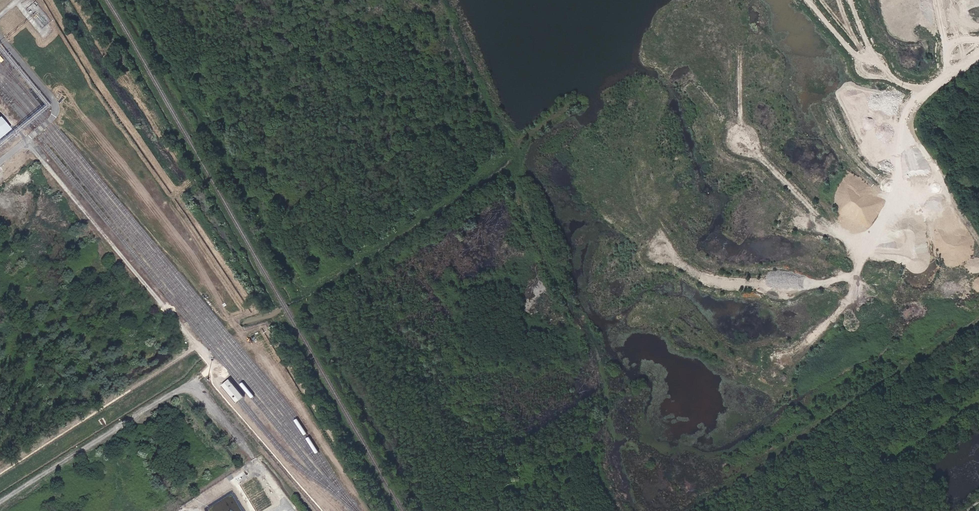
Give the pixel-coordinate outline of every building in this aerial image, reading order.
[(243,396),(228,379),(221,385),(235,403),(243,396)]
